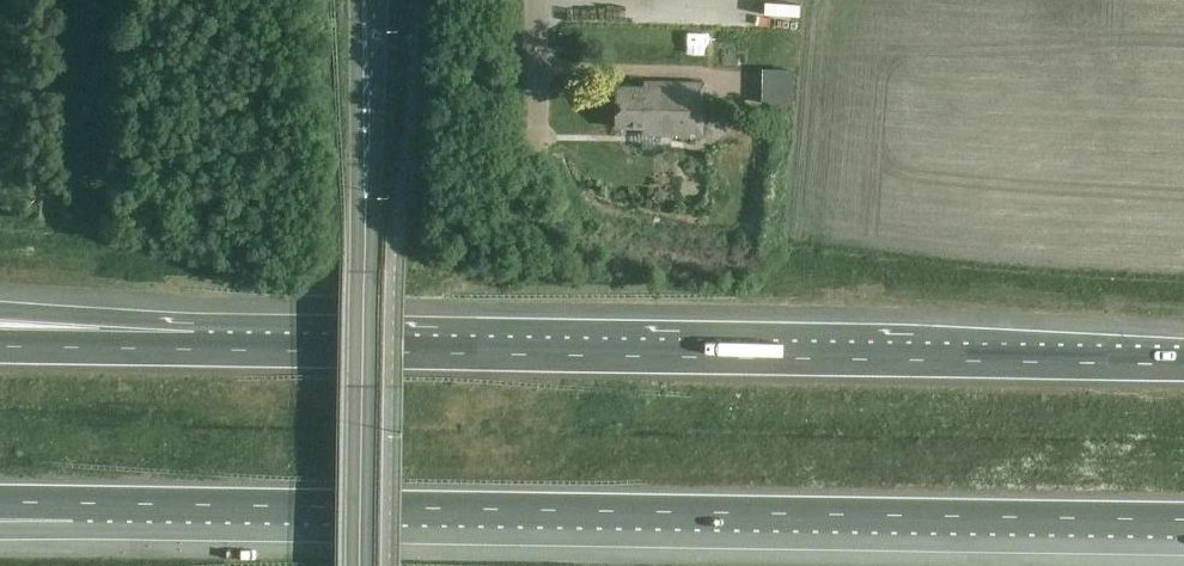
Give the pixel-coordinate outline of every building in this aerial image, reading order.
[(706,83),(645,81),(645,86),(617,85),(615,129),(643,130),(643,135),(677,137),(677,138),(704,139),(706,83)]
